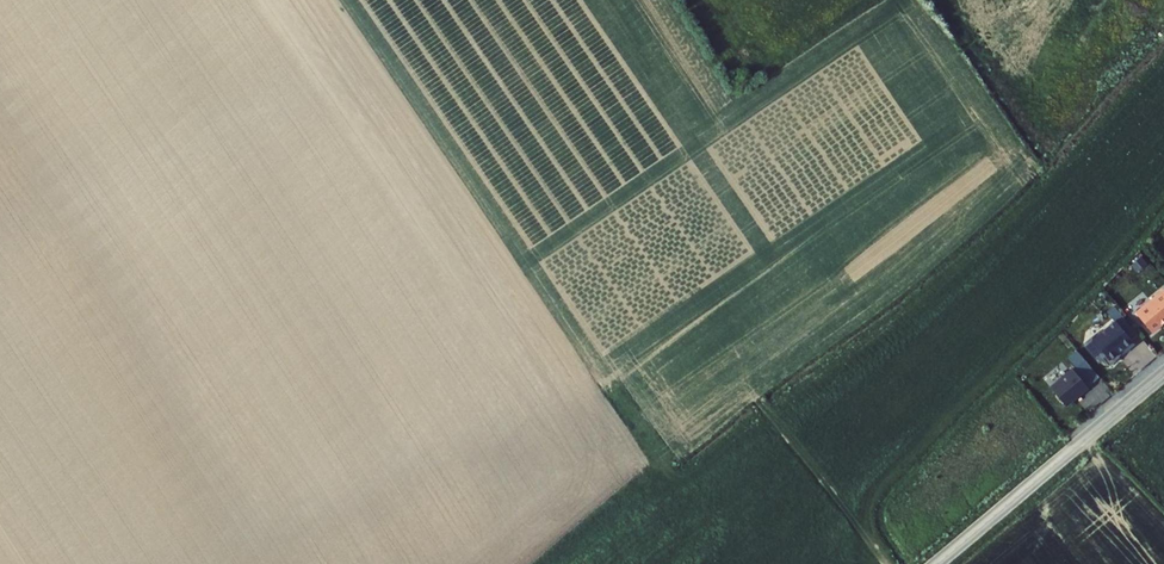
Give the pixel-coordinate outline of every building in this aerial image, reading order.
[(1145,312),(1161,332),(1163,329),(1163,297),(1145,312)] [(1141,340),(1124,320),(1102,339),(1115,354),(1111,357),(1117,365),(1121,364),(1130,354),(1128,351),(1141,340)] [(1095,384),(1079,365),(1057,384),(1073,403),(1087,390),(1095,384)]
